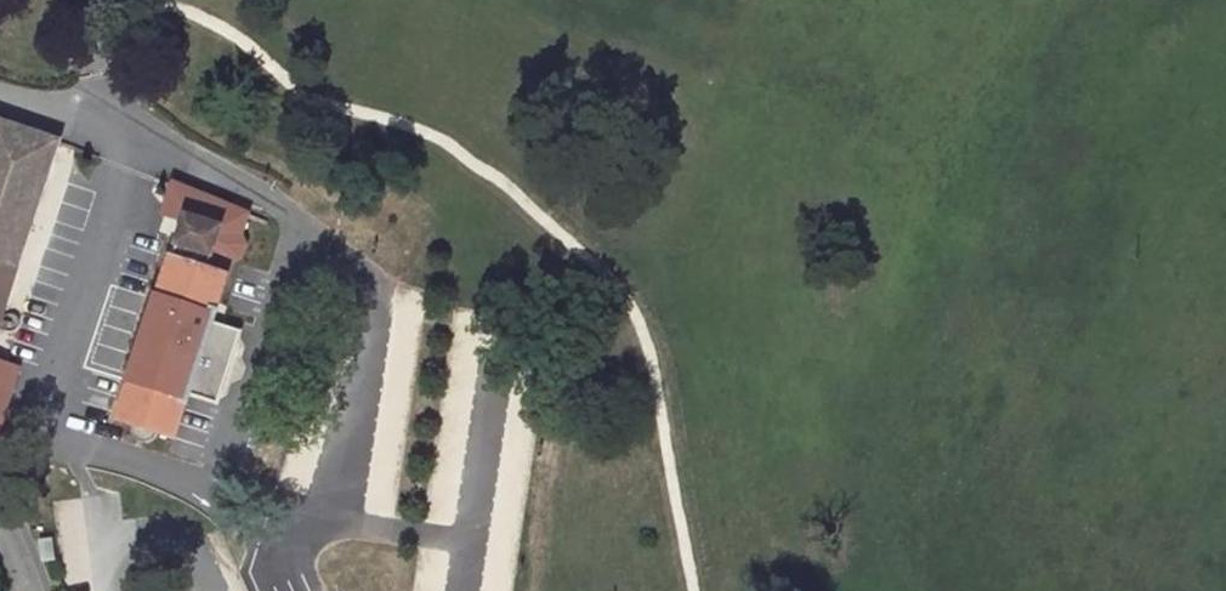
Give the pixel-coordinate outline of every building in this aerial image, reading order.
[(0,123),(0,322),(58,142),(0,123)] [(185,223),(121,420),(133,423),(132,427),(133,433),(136,438),(141,441),(146,442),(152,440),(157,434),(159,432),(174,437),(188,394),(213,402),(219,399),(240,336),(237,330),(212,321),(232,262),(241,258),(245,245),(241,234),(247,214),(175,185),(165,216),(185,223)] [(1,431),(19,368),(0,362),(0,431),(1,431)]
